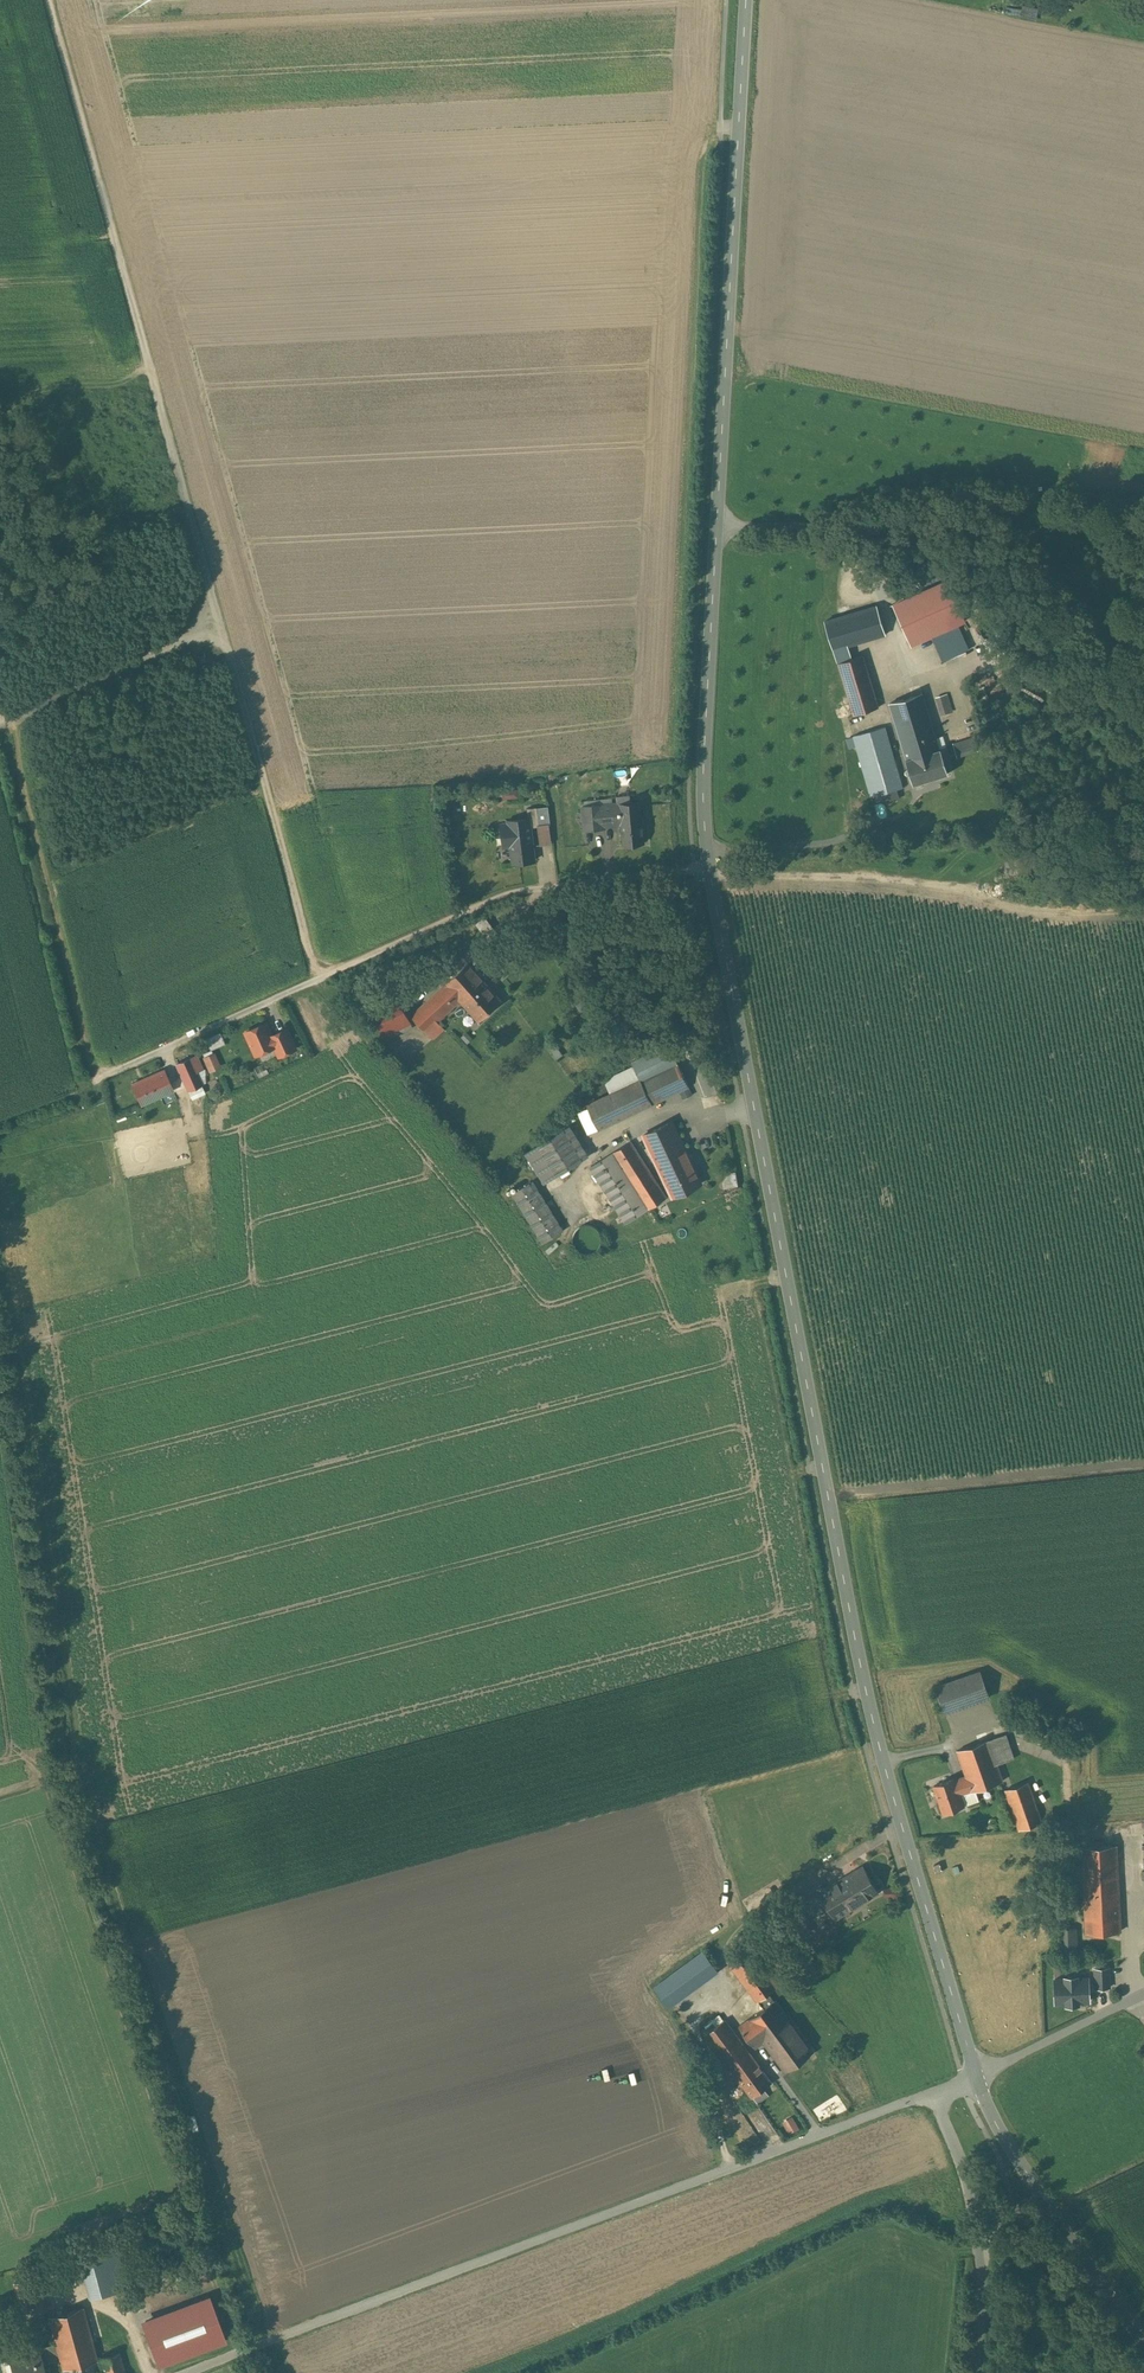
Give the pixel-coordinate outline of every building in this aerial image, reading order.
[(1023,5),(1022,15),(1037,17),(1038,7),(1023,5)] [(965,619),(948,581),(894,606),(910,642),(965,619)] [(877,605),(825,620),(832,648),(835,647),(854,712),(876,706),(860,655),(850,658),(846,644),(885,631),(877,605)] [(966,651),(954,625),(906,647),(917,672),(966,651)] [(891,703),(908,759),(940,749),(922,693),(891,703)] [(945,695),(937,697),(942,714),(950,711),(945,695)] [(900,787),(884,726),(852,735),(870,795),(900,787)] [(952,744),(957,756),(975,748),(971,737),(952,744)] [(947,773),(940,749),(908,759),(906,759),(914,783),(947,773)] [(518,796),(518,787),(501,788),(502,797),(518,796)] [(596,824),(596,828),(622,826),(623,844),(644,842),(640,801),(595,805),(595,810),(595,811),(595,825),(596,824)] [(595,810),(595,805),(582,806),(584,829),(596,828),(596,824),(595,825),(595,811),(595,810)] [(504,846),(511,845),(509,833),(531,831),(531,827),(539,826),(539,825),(549,824),(548,806),(536,808),(536,806),(527,808),(528,818),(508,821),(508,823),(502,823),(504,846)] [(457,825),(447,829),(451,840),(461,836),(457,825)] [(534,860),(531,831),(509,833),(511,845),(512,863),(534,860)] [(482,932),(491,926),(484,914),(475,921),(482,932)] [(468,962),(445,983),(460,999),(478,1020),(501,1000),(468,962)] [(435,1020),(460,999),(445,983),(410,1014),(431,1037),(441,1027),(435,1020)] [(412,1023),(394,988),(360,1003),(368,1021),(376,1018),(384,1035),(412,1023)] [(276,1045),(271,1035),(266,1022),(245,1031),(247,1035),(247,1036),(249,1041),(250,1042),(256,1053),(274,1045),(276,1045)] [(276,1045),(274,1045),(279,1055),(295,1047),(285,1028),(271,1035),(276,1045)] [(219,1031),(204,1038),(210,1050),(224,1043),(219,1031)] [(688,1084),(668,1043),(631,1061),(635,1066),(613,1076),(607,1081),(612,1091),(587,1105),(588,1106),(578,1111),(588,1133),(688,1084)] [(214,1052),(202,1057),(208,1072),(220,1067),(214,1052)] [(196,1055),(175,1064),(186,1091),(203,1084),(197,1071),(202,1069),(196,1055)] [(172,1090),(163,1069),(133,1082),(141,1103),(172,1090)] [(643,1135),(659,1168),(664,1180),(672,1197),(700,1183),(671,1122),(643,1135)] [(569,1129),(528,1155),(545,1182),(586,1157),(569,1129)] [(656,1183),(664,1180),(659,1168),(651,1172),(629,1141),(592,1165),(627,1221),(665,1197),(656,1183)] [(722,1171),(724,1185),(737,1184),(736,1170),(722,1171)] [(564,1231),(533,1183),(515,1195),(544,1243),(564,1231)] [(988,1695),(981,1671),(935,1685),(944,1711),(988,1695)] [(966,1774),(955,1778),(960,1795),(1002,1780),(996,1761),(1007,1757),(1000,1736),(958,1751),(966,1774)] [(964,1806),(960,1795),(955,1778),(934,1785),(943,1813),(964,1806)] [(1041,1820),(1026,1781),(1006,1789),(1020,1828),(1041,1820)] [(1116,1844),(1081,1846),(1086,1932),(1120,1930),(1116,1844)] [(879,1891),(863,1865),(818,1890),(834,1917),(879,1891)] [(1076,1938),(1060,1938),(1061,1954),(1076,1953),(1076,1938)] [(728,1960),(762,2009),(776,2000),(770,1992),(783,1981),(767,1960),(760,1963),(747,1946),(728,1960)] [(717,1970),(702,1950),(655,1984),(669,2004),(717,1970)] [(1108,1967),(1096,1968),(1094,1968),(1095,1986),(1095,1987),(1097,1987),(1107,1986),(1110,1986),(1110,1985),(1109,1985),(1109,1968),(1109,1967),(1108,1967)] [(1065,1978),(1055,1978),(1055,2002),(1066,2001),(1066,2004),(1078,2002),(1079,2000),(1089,2000),(1088,1977),(1077,1977),(1077,1975),(1065,1976),(1065,1978)] [(811,2050),(776,2000),(762,2009),(741,2026),(756,2046),(764,2040),(786,2070),(811,2050)] [(737,2039),(722,2020),(704,2033),(751,2097),(753,2095),(758,2101),(768,2094),(763,2087),(771,2081),(738,2038),(737,2039)] [(782,2122),(789,2134),(799,2128),(792,2116),(782,2122)] [(114,2243),(79,2253),(92,2297),(107,2293),(127,2286),(114,2243)] [(82,2308),(48,2317),(62,2368),(96,2359),(82,2308)] [(38,2354),(10,2362),(14,2372),(44,2372),(38,2354)] [(119,2354),(99,2358),(103,2372),(124,2372),(119,2354)]
